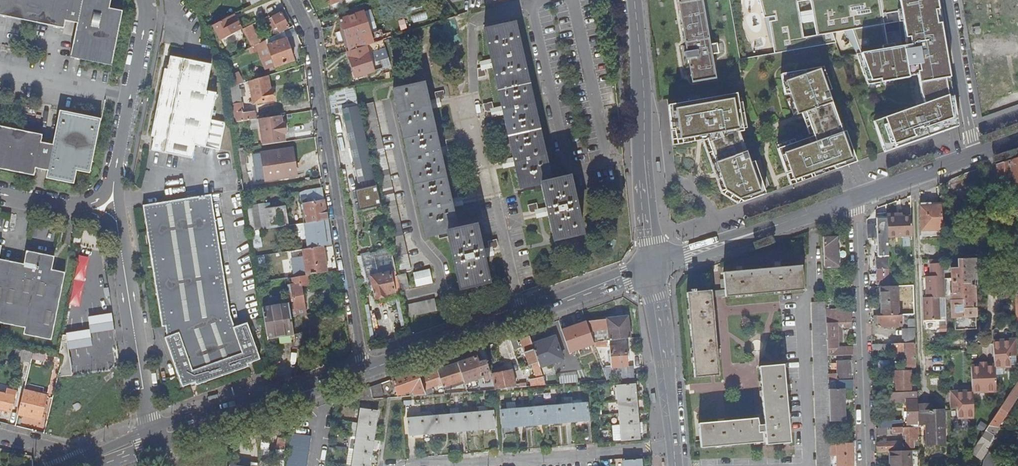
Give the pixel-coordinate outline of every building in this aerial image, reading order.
[(64,28),(66,21),(78,23),(71,56),(112,64),(123,10),(111,7),(112,0),(0,0),(0,16),(64,28)] [(706,21),(703,0),(680,0),(695,83),(705,80),(716,78),(712,55),(719,54),(717,45),(711,46),(706,21)] [(740,6),(744,32),(759,56),(835,44),(831,33),(897,21),(903,44),(855,52),(870,86),(912,74),(920,101),(871,119),(882,152),(953,128),(936,15),(934,0),(741,0),(740,6)] [(345,41),(347,50),(373,42),(366,23),(373,21),(369,10),(362,12),(361,12),(338,19),(341,29),(340,31),(343,40),(345,41)] [(288,27),(281,12),(269,18),(274,29),(277,28),(279,31),(288,27)] [(219,41),(242,29),(236,18),(234,19),(232,15),(211,26),(219,41)] [(491,61),(485,62),(487,69),(488,69),(492,68),(501,107),(496,109),(497,116),(503,114),(513,159),(507,160),(508,167),(514,166),(520,188),(540,183),(541,188),(546,208),(541,209),(542,216),(548,215),(553,239),(581,233),(569,177),(550,181),(514,23),(484,29),(491,61)] [(242,29),(251,47),(258,43),(249,25),(242,29)] [(284,30),(266,40),(274,66),(293,60),(284,30)] [(30,48),(33,35),(23,33),(21,46),(30,48)] [(347,50),(347,51),(355,76),(363,74),(366,73),(382,68),(380,60),(388,58),(385,47),(382,48),(380,40),(373,42),(347,50)] [(164,69),(151,137),(154,137),(152,150),(193,159),(196,145),(220,150),(225,122),(211,119),(216,93),(206,91),(211,64),(170,56),(167,69),(164,69)] [(776,144),(790,185),(850,164),(857,162),(858,157),(847,126),(845,127),(829,85),(832,84),(824,61),(782,68),(786,89),(790,88),(798,107),(802,106),(806,115),(812,132),(776,144)] [(236,73),(230,76),(235,85),(242,83),(236,73)] [(267,75),(266,76),(249,81),(254,103),(274,99),(272,89),(270,89),(267,75)] [(482,257),(488,256),(486,249),(481,250),(475,225),(456,229),(451,208),(457,206),(455,199),(449,200),(440,156),(445,154),(444,147),(438,148),(429,108),(435,107),(433,100),(428,101),(423,83),(393,89),(393,90),(426,236),(447,231),(459,288),(487,282),(482,257)] [(238,86),(228,87),(233,122),(252,119),(255,119),(254,112),(243,114),(238,86)] [(738,205),(768,194),(756,158),(751,160),(740,127),(748,126),(742,87),(668,100),(672,142),(702,137),(722,195),(738,205)] [(435,93),(436,99),(439,98),(439,100),(442,99),(443,97),(442,92),(435,93)] [(487,111),(490,110),(493,109),(492,101),(483,103),(483,104),(484,109),(487,111)] [(16,116),(19,104),(9,102),(7,114),(16,116)] [(373,105),(361,108),(399,274),(410,271),(373,105)] [(374,176),(358,106),(341,110),(358,182),(358,183),(375,179),(374,176)] [(101,119),(60,111),(53,145),(41,142),(43,135),(0,126),(0,169),(34,176),(36,169),(47,171),(46,178),(74,184),(76,171),(90,174),(101,119)] [(281,115),(258,118),(259,127),(262,145),(285,141),(284,133),(286,133),(286,129),(283,130),(283,126),(284,126),(284,122),(282,122),(281,115)] [(445,140),(446,146),(449,145),(450,147),(453,146),(453,144),(452,139),(445,140)] [(291,167),(288,149),(262,153),(266,180),(297,176),(295,166),(291,167)] [(498,162),(501,161),(505,161),(503,153),(494,155),(496,161),(498,162)] [(1009,161),(1010,183),(1017,183),(1017,158),(1009,161)] [(1010,183),(1009,161),(996,166),(997,184),(1010,184),(1010,183)] [(307,223),(327,220),(322,187),(305,191),(306,191),(307,197),(301,198),(300,198),(301,201),(300,202),(301,206),(302,206),(304,205),(307,223)] [(461,197),(461,199),(464,198),(465,196),(464,190),(456,192),(457,197),(461,197)] [(247,364),(258,360),(257,359),(260,358),(247,323),(235,326),(231,314),(211,193),(144,205),(163,326),(166,325),(168,336),(166,336),(183,386),(196,382),(197,385),(248,367),(247,364)] [(531,212),(535,212),(535,211),(538,210),(536,203),(527,205),(529,211),(531,212)] [(942,236),(941,206),(930,207),(930,203),(920,204),(921,237),(942,236)] [(266,215),(248,218),(250,231),(288,226),(284,205),(265,209),(266,215)] [(1012,216),(1011,208),(1001,208),(1002,216),(1012,216)] [(912,236),(911,216),(903,217),(897,217),(896,214),(887,214),(887,219),(887,237),(912,236)] [(889,270),(887,237),(887,219),(881,219),(877,223),(878,239),(874,240),(874,245),(878,245),(878,257),(876,257),(877,271),(889,270)] [(332,244),(328,220),(327,220),(307,223),(304,223),(297,224),(299,240),(306,239),(307,248),(322,246),(332,244)] [(78,246),(82,231),(76,229),(72,245),(78,246)] [(838,236),(823,237),(824,267),(839,267),(838,236)] [(491,247),(492,248),(495,248),(496,245),(495,240),(487,242),(489,248),(491,247)] [(326,272),(322,246),(307,248),(302,249),(306,275),(310,274),(326,272)] [(361,255),(366,277),(395,271),(395,268),(394,264),(393,262),(391,250),(390,248),(361,255)] [(50,339),(64,272),(51,269),(54,256),(25,250),(23,263),(0,259),(0,323),(24,327),(23,334),(50,339)] [(75,304),(86,305),(88,254),(77,253),(75,304)] [(944,279),(945,296),(950,296),(951,318),(953,318),(954,330),(975,329),(974,317),(975,317),(974,285),(976,285),(975,259),(957,260),(958,269),(950,269),(951,279),(944,279)] [(946,320),(945,312),(945,296),(944,279),(944,264),(930,265),(930,277),(926,277),(926,286),(931,285),(931,291),(931,298),(923,298),(923,321),(946,320)] [(724,280),(726,296),(726,297),(804,290),(802,266),(782,268),(782,267),(775,267),(775,269),(744,271),(744,270),(736,271),(736,272),(724,273),(724,280)] [(418,286),(435,282),(431,267),(414,271),(418,286)] [(394,293),(400,292),(400,290),(397,275),(395,271),(366,277),(368,286),(372,285),(375,297),(385,295),(385,293),(393,291),(394,293)] [(397,275),(400,290),(408,289),(405,273),(397,275)] [(290,310),(291,316),(296,316),(298,315),(297,309),(304,308),(301,286),(312,284),(310,274),(306,275),(290,277),(291,288),(289,288),(291,298),(293,298),(295,309),(290,310)] [(712,297),(726,296),(724,280),(720,280),(721,291),(712,292),(712,297)] [(898,316),(897,287),(889,287),(881,287),(882,317),(898,316)] [(713,311),(712,297),(712,292),(711,291),(697,292),(696,290),(692,290),(692,293),(687,293),(695,377),(719,375),(717,356),(719,356),(718,349),(717,349),(714,317),(716,317),(715,311),(713,311)] [(434,299),(403,306),(406,317),(437,311),(434,299)] [(826,311),(825,302),(812,303),(817,465),(831,465),(830,442),(830,423),(828,382),(827,357),(826,324),(826,311)] [(262,307),(266,337),(293,333),(291,316),(290,310),(289,303),(262,307)] [(101,322),(102,329),(114,327),(111,306),(99,308),(101,322)] [(851,323),(850,310),(826,311),(826,324),(851,323)] [(294,334),(302,332),(320,328),(318,318),(311,319),(311,315),(297,318),(296,316),(291,316),(293,333),(294,334)] [(901,316),(898,316),(882,317),(874,317),(874,323),(877,323),(878,327),(902,326),(901,316)] [(628,317),(586,322),(593,343),(609,341),(625,339),(630,339),(628,317)] [(91,331),(92,338),(104,336),(102,329),(101,322),(89,324),(91,331)] [(593,343),(586,322),(561,331),(569,353),(594,344),(593,343)] [(851,328),(851,323),(826,324),(827,357),(852,356),(852,348),(837,349),(836,341),(839,341),(839,333),(837,333),(836,329),(851,328)] [(916,343),(915,328),(902,329),(903,344),(916,343)] [(91,331),(79,333),(81,346),(93,344),(92,338),(91,331)] [(292,348),(300,349),(302,332),(294,334),(293,337),(292,348)] [(79,333),(66,335),(66,336),(68,349),(81,346),(79,333)] [(59,353),(58,356),(63,357),(58,377),(72,376),(68,349),(66,336),(62,336),(59,353)] [(515,336),(509,338),(513,351),(520,348),(515,336)] [(520,340),(529,365),(538,362),(532,345),(529,337),(520,340)] [(532,345),(538,362),(540,367),(562,359),(554,337),(532,345)] [(627,366),(625,339),(609,341),(611,367),(602,368),(606,380),(634,378),(633,366),(627,366)] [(1017,355),(1017,341),(992,342),(993,366),(995,366),(1011,365),(1010,355),(1017,355)] [(916,343),(903,344),(872,345),(873,351),(891,350),(892,352),(904,351),(904,349),(907,349),(907,368),(916,368),(917,368),(916,343)] [(4,344),(3,351),(17,354),(18,347),(4,344)] [(488,361),(485,347),(477,350),(480,356),(482,362),(477,363),(475,357),(457,364),(462,380),(464,384),(470,381),(471,384),(472,387),(475,386),(474,380),(482,377),(483,381),(490,379),(485,361),(488,361)] [(46,360),(47,353),(34,350),(32,357),(46,360)] [(480,356),(477,350),(454,357),(457,364),(475,357),(480,356)] [(851,378),(850,361),(838,361),(838,379),(851,378)] [(462,380),(457,364),(437,371),(441,383),(443,391),(452,388),(450,384),(462,380)] [(701,448),(763,442),(762,432),(765,432),(765,442),(766,445),(790,443),(786,391),(787,391),(787,384),(785,384),(784,365),(759,367),(763,418),(726,421),(726,420),(718,420),(719,422),(699,424),(701,448)] [(980,367),(970,367),(971,390),(971,392),(973,392),(996,390),(995,366),(993,366),(985,366),(980,366),(980,367)] [(417,371),(392,379),(397,393),(400,394),(405,392),(406,395),(408,394),(408,391),(413,390),(415,396),(425,395),(423,390),(419,378),(417,371)] [(437,371),(419,378),(423,390),(441,383),(437,371)] [(492,375),(495,389),(516,388),(512,371),(492,375)] [(911,391),(911,375),(911,373),(911,371),(893,371),(894,384),(895,384),(895,391),(911,391)] [(532,386),(546,385),(543,377),(532,379),(532,386)] [(849,390),(849,380),(828,382),(830,423),(845,422),(844,390),(849,390)] [(997,427),(1017,396),(1017,380),(988,426),(997,427)] [(373,394),(388,391),(386,382),(371,385),(373,394)] [(640,440),(635,384),(616,386),(621,441),(640,440)] [(367,389),(335,400),(334,403),(372,399),(369,387),(367,389)] [(16,390),(7,388),(5,394),(0,392),(0,409),(11,411),(16,390)] [(24,390),(18,413),(41,419),(47,396),(24,390)] [(918,405),(917,391),(889,393),(889,402),(906,402),(907,425),(918,424),(918,407),(918,405)] [(949,393),(949,394),(949,408),(957,407),(957,417),(973,417),(973,398),(973,392),(971,392),(949,393)] [(587,403),(501,411),(502,428),(525,426),(525,429),(538,428),(538,425),(554,424),(554,427),(567,426),(567,423),(582,421),(582,424),(589,424),(587,403)] [(918,407),(918,424),(927,424),(928,445),(945,444),(943,410),(931,411),(930,407),(918,407)] [(378,411),(360,409),(352,465),(370,465),(378,411)] [(495,429),(493,411),(407,419),(408,436),(460,432),(460,435),(466,434),(466,431),(495,429)] [(919,441),(918,427),(902,428),(892,428),(892,433),(903,433),(903,441),(906,441),(906,449),(913,448),(913,441),(919,441)] [(987,427),(971,453),(981,459),(987,450),(985,449),(993,435),(995,437),(998,433),(995,431),(997,427),(987,427)] [(887,428),(882,429),(876,429),(876,437),(886,436),(886,435),(887,435),(887,428)] [(292,433),(287,465),(307,465),(312,436),(311,436),(292,433)] [(987,450),(995,437),(993,435),(985,449),(987,450)] [(284,450),(286,439),(278,438),(276,449),(284,450)] [(851,442),(841,442),(841,445),(837,445),(838,465),(852,465),(852,445),(851,445),(851,442)] [(877,451),(902,450),(901,443),(886,443),(886,442),(879,442),(879,444),(876,444),(877,451)] [(910,451),(887,452),(887,465),(911,465),(910,451)] [(275,465),(285,465),(286,455),(277,454),(275,465)] [(997,458),(986,455),(984,465),(995,465),(997,458)]
